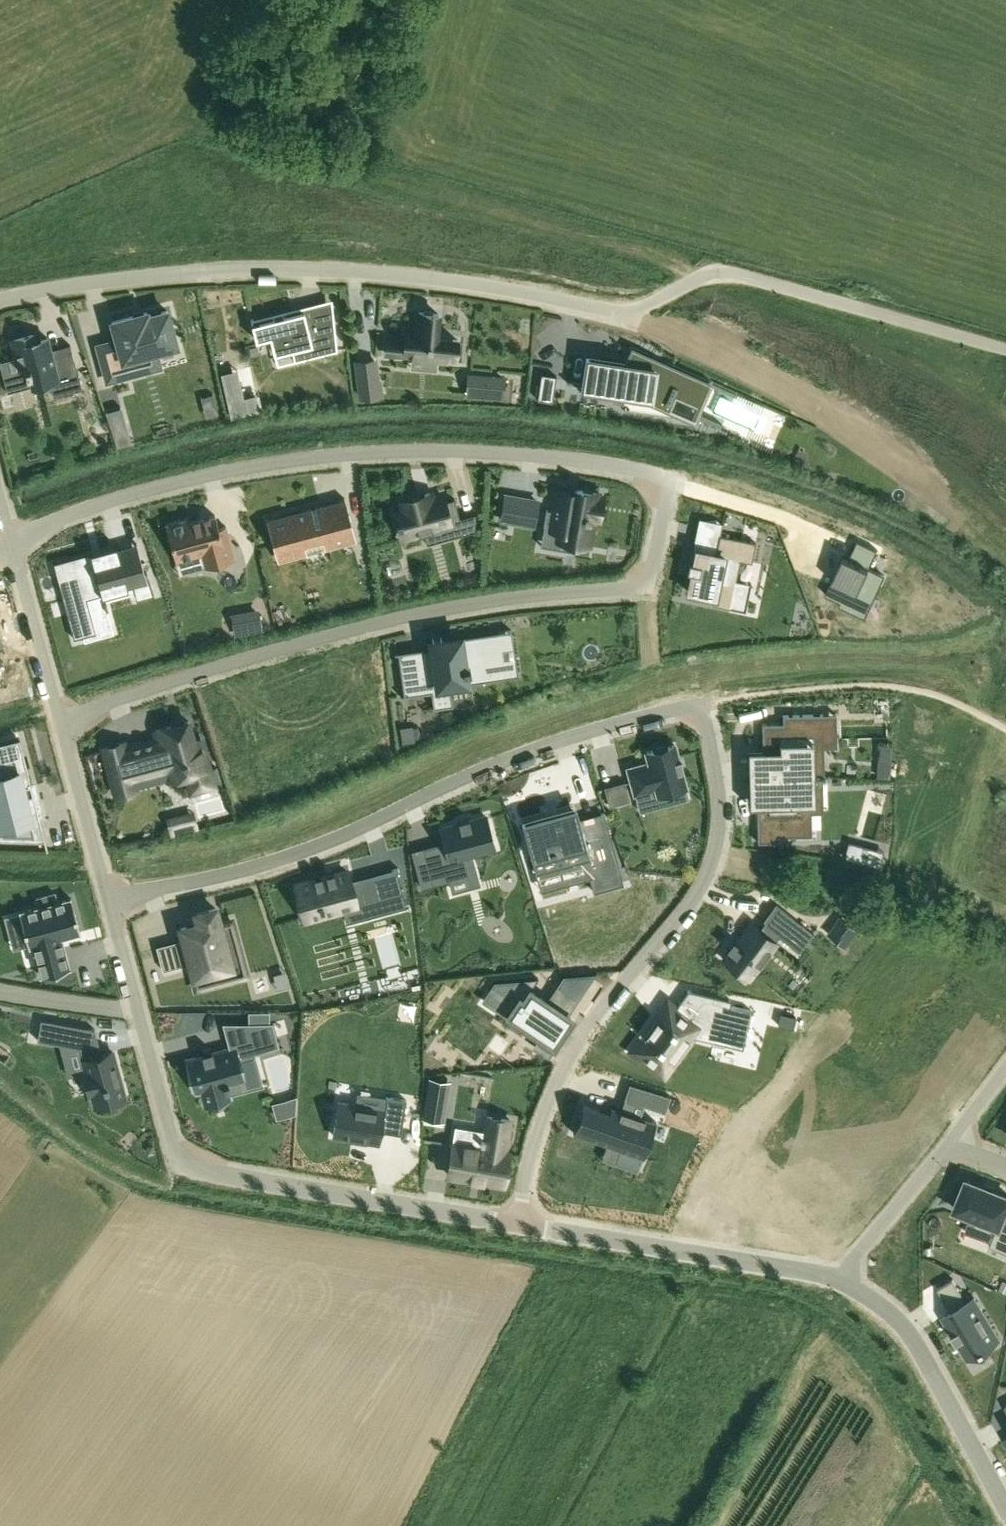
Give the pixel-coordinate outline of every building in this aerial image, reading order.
[(134,356),(176,345),(167,310),(148,315),(147,312),(112,321),(119,349),(100,354),(107,380),(138,372),(134,356)] [(259,322),(255,323),(253,319),(251,319),(256,340),(266,337),(270,336),(274,353),(320,342),(323,353),(337,350),(337,346),(336,346),(333,316),(307,323),(305,314),(304,315),(303,310),(294,312),(283,315),(259,321),(259,322)] [(419,312),(417,330),(406,329),(404,340),(387,339),(386,353),(456,359),(457,340),(436,337),(438,313),(419,312)] [(12,338),(14,346),(13,346),(20,370),(25,369),(27,375),(30,374),(33,385),(49,380),(53,396),(66,392),(66,393),(82,388),(70,344),(50,350),(47,337),(41,338),(41,340),(35,342),(32,333),(19,336),(12,338)] [(586,357),(582,385),(598,387),(630,392),(627,408),(695,418),(697,413),(683,407),(686,400),(687,399),(702,406),(711,386),(711,384),(659,361),(658,364),(650,361),(651,358),(632,349),(626,362),(602,359),(586,357)] [(361,397),(379,395),(374,359),(357,362),(361,397)] [(220,374),(227,403),(244,399),(237,370),(220,374)] [(555,377),(541,375),(538,400),(551,402),(555,377)] [(484,395),(502,397),(503,382),(485,381),(484,395)] [(121,408),(105,413),(116,446),(131,441),(121,408)] [(546,508),(542,526),(540,535),(556,539),(587,545),(589,536),(593,520),(597,521),(602,497),(598,496),(598,494),(565,487),(564,491),(556,489),(551,509),(546,508)] [(476,530),(476,513),(475,514),(460,518),(455,498),(445,501),(443,495),(432,498),(430,492),(401,500),(404,510),(394,512),(401,538),(424,532),(425,536),(442,532),(439,524),(453,520),(457,535),(476,530)] [(501,518),(501,519),(516,522),(521,498),(505,495),(505,496),(508,497),(505,519),(501,518)] [(284,520),(272,523),(281,558),(305,551),(301,540),(323,534),(326,546),(352,539),(342,500),(345,499),(344,498),(341,499),(282,514),(284,520)] [(166,524),(176,561),(202,554),(206,567),(235,559),(226,525),(218,527),(215,515),(189,522),(188,518),(166,524)] [(693,563),(688,591),(714,597),(713,604),(730,608),(740,560),(751,562),(756,542),(720,535),(716,554),(693,549),(690,563),(693,563)] [(878,549),(858,540),(845,568),(840,565),(826,595),(841,602),(839,605),(859,615),(867,597),(874,600),(886,575),(869,567),(878,549)] [(72,570),(57,574),(69,618),(68,618),(74,638),(90,634),(90,633),(95,632),(91,617),(86,598),(133,585),(137,599),(143,597),(143,598),(154,595),(146,572),(145,573),(142,562),(123,568),(117,548),(117,545),(114,546),(115,549),(69,561),(72,570)] [(257,612),(233,617),(236,634),(260,629),(257,612)] [(434,667),(400,672),(404,694),(400,695),(401,696),(431,692),(433,708),(453,705),(450,685),(467,682),(465,667),(503,662),(499,636),(461,641),(461,637),(451,639),(450,637),(430,640),(434,667)] [(763,750),(748,750),(748,778),(756,778),(832,776),(832,775),(824,776),(820,776),(820,762),(814,763),(814,744),(824,744),(823,713),(783,714),(783,722),(762,723),(763,750)] [(123,742),(103,748),(116,794),(136,789),(132,775),(165,766),(169,780),(186,775),(191,792),(214,785),(201,738),(193,740),(188,721),(155,729),(159,746),(127,754),(123,742)] [(3,791),(0,791),(0,837),(17,837),(15,831),(21,829),(23,837),(44,838),(47,850),(48,850),(40,818),(45,816),(41,800),(28,803),(24,787),(32,785),(20,737),(0,742),(0,778),(3,791)] [(649,763),(628,768),(635,793),(656,787),(658,794),(686,787),(681,770),(683,770),(683,769),(681,769),(678,760),(680,760),(680,759),(678,759),(674,744),(667,746),(667,745),(653,749),(653,750),(646,752),(649,763)] [(891,778),(892,760),(879,759),(878,777),(891,778)] [(756,778),(748,778),(749,806),(757,805),(758,842),(777,841),(777,836),(797,835),(797,805),(821,804),(821,777),(822,777),(832,777),(832,776),(756,778)] [(624,782),(605,788),(610,805),(629,799),(624,782)] [(532,820),(523,823),(525,831),(541,890),(589,877),(593,890),(605,887),(617,883),(617,882),(615,876),(604,834),(583,840),(576,813),(576,812),(575,812),(567,814),(566,814),(555,817),(555,818),(547,820),(546,816),(532,820)] [(440,852),(426,856),(433,884),(467,875),(462,856),(495,847),(486,816),(470,821),(469,817),(467,818),(460,820),(459,820),(458,820),(459,823),(441,828),(444,841),(437,843),(440,852)] [(845,857),(863,861),(867,846),(849,841),(845,857)] [(314,879),(296,884),(306,922),(345,911),(342,902),(362,896),(364,902),(378,898),(382,912),(405,905),(401,891),(379,897),(374,876),(350,882),(347,870),(334,874),(334,873),(314,878),(314,879)] [(39,906),(19,911),(28,945),(33,944),(41,976),(69,969),(61,936),(80,931),(71,897),(57,901),(54,892),(36,897),(39,906)] [(730,951),(724,959),(742,973),(748,978),(759,964),(776,942),(775,941),(779,936),(798,952),(814,932),(775,903),(763,919),(765,921),(759,929),(752,923),(737,942),(733,939),(726,948),(730,951)] [(184,939),(157,946),(163,969),(190,962),(194,976),(242,962),(231,920),(219,923),(215,908),(196,913),(198,922),(181,927),(184,939)] [(858,930),(865,920),(856,913),(848,922),(858,930)] [(841,916),(828,933),(845,946),(858,930),(848,922),(841,916)] [(557,986),(577,999),(592,978),(593,978),(596,973),(563,975),(562,978),(563,977),(557,986)] [(500,1009),(553,1044),(571,1017),(530,990),(529,978),(494,981),(491,987),(507,998),(500,1009)] [(659,1015),(633,1050),(664,1072),(691,1035),(697,1037),(714,1041),(742,1048),(746,1031),(752,1010),(730,1005),(703,998),(688,1018),(675,1008),(666,1020),(659,1015)] [(781,1013),(778,1024),(794,1028),(796,1016),(781,1013)] [(45,1019),(41,1040),(79,1047),(85,1069),(83,1070),(90,1094),(92,1094),(95,1104),(125,1096),(113,1051),(101,1054),(94,1028),(45,1019)] [(229,1048),(187,1059),(193,1079),(199,1077),(202,1089),(206,1103),(230,1097),(226,1082),(243,1078),(237,1056),(255,1052),(279,1045),(272,1021),(268,1021),(268,1023),(255,1026),(254,1022),(222,1022),(229,1048)] [(428,1102),(443,1104),(447,1081),(431,1078),(428,1102)] [(635,1085),(630,1099),(665,1112),(671,1096),(635,1085)] [(337,1107),(333,1135),(379,1142),(380,1130),(401,1134),(406,1099),(386,1096),(384,1110),(355,1105),(354,1109),(337,1107)] [(274,1105),(277,1117),(289,1113),(290,1114),(296,1112),(296,1098),(286,1101),(274,1105)] [(583,1104),(573,1132),(643,1156),(656,1121),(611,1105),(608,1112),(583,1104)] [(453,1142),(448,1174),(468,1177),(468,1178),(482,1181),(483,1180),(503,1183),(508,1151),(505,1151),(510,1119),(487,1115),(482,1147),(453,1142)] [(955,1208),(998,1225),(990,1246),(1005,1252),(1005,1219),(1003,1218),(1005,1210),(1005,1195),(995,1191),(995,1190),(983,1185),(983,1186),(967,1179),(955,1208)] [(953,1278),(938,1287),(952,1311),(943,1316),(953,1333),(953,1334),(954,1333),(958,1339),(957,1340),(957,1341),(958,1340),(968,1357),(999,1339),(974,1297),(967,1302),(953,1278)]
